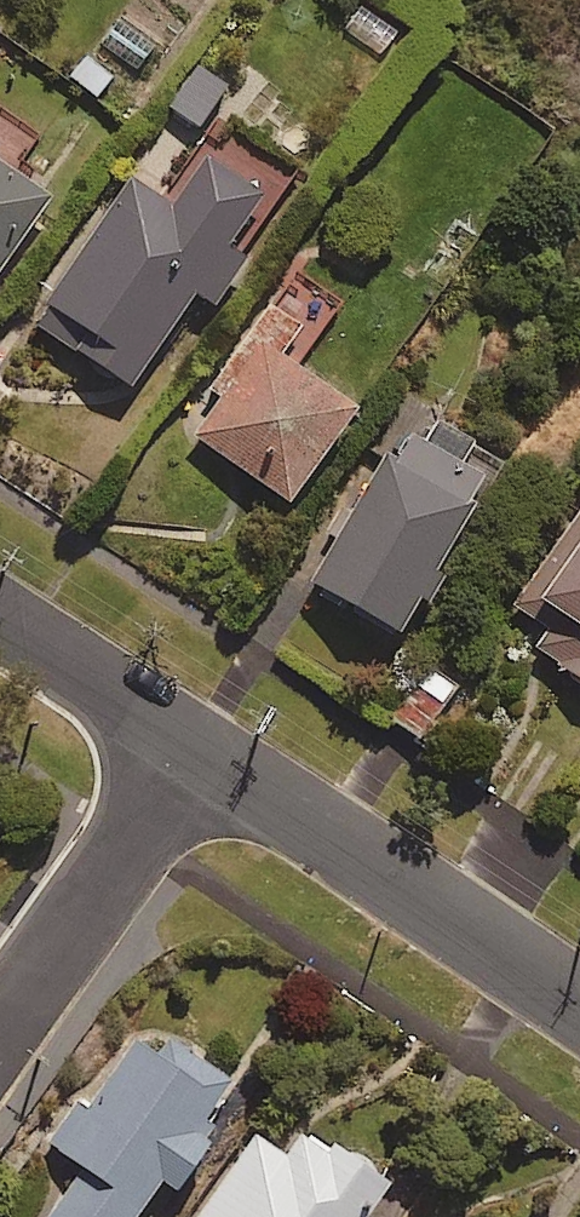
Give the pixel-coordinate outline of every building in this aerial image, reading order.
[(359,5),(342,31),(383,58),(400,32),(359,5)] [(117,16),(97,41),(143,77),(163,52),(117,16)] [(84,48),(63,74),(100,103),(121,78),(84,48)] [(232,89),(200,67),(170,109),(203,132),(232,89)] [(43,138),(0,109),(0,284),(54,204),(16,178),(43,138)] [(289,173),(271,160),(249,192),(212,167),(178,217),(136,188),(39,328),(136,395),(201,301),(219,313),(251,267),(233,254),(289,173)] [(341,311),(297,279),(213,394),(228,405),(201,442),(296,511),(364,418),(285,361),(302,337),(315,346),(341,311)] [(441,580),(481,510),(475,506),(483,492),(489,496),(509,462),(441,423),(426,450),(404,438),(316,591),(405,642),(426,607),(435,612),(450,585),(441,580)] [(564,619),(539,653),(579,682),(579,561),(547,607),(564,619)] [(449,707),(414,687),(391,725),(426,745),(449,707)] [(138,1047),(92,1113),(82,1105),(52,1148),(89,1174),(60,1216),(148,1216),(168,1188),(185,1199),(218,1152),(202,1140),(237,1089),(177,1048),(165,1065),(138,1047)] [(395,1194),(308,1135),(290,1162),(258,1140),(206,1216),(380,1216),(395,1194)]
